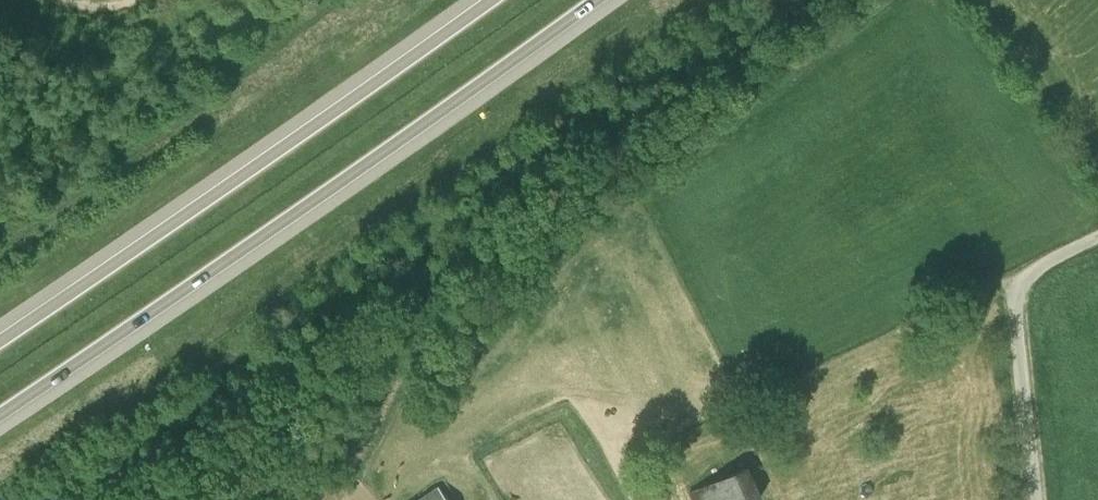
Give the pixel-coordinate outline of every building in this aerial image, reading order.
[(692,486),(698,499),(755,499),(767,495),(753,460),(692,486)] [(439,485),(417,499),(449,499),(439,485)]
